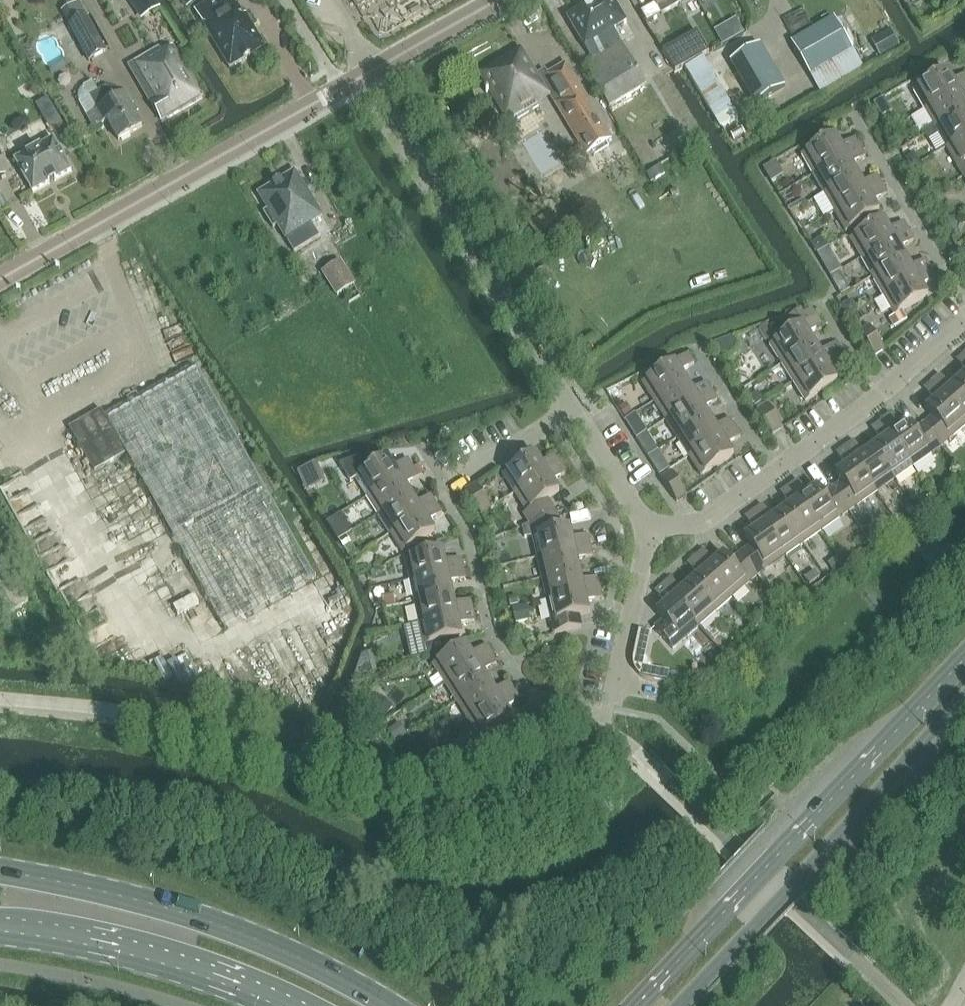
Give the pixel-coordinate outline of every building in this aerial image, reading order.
[(204,23),(231,68),(266,46),(255,28),(259,26),(250,12),(245,16),(235,0),(212,0),(196,10),(204,23)] [(613,0),(596,0),(568,17),(592,58),(585,63),(611,107),(648,85),(614,30),(626,23),(613,0)] [(662,14),(683,2),(682,0),(655,0),(662,14)] [(79,2),(63,11),(70,24),(86,15),(79,2)] [(86,15),(70,24),(89,60),(105,51),(86,15)] [(796,40),(792,42),(811,75),(854,50),(835,18),(815,29),(796,40)] [(892,30),(872,41),(880,55),(899,45),(892,30)] [(697,31),(663,51),(677,71),(685,67),(685,66),(702,57),(703,56),(710,52),(697,31)] [(761,44),(731,62),(756,105),(786,87),(761,44)] [(160,48),(131,65),(163,121),(203,97),(173,45),(162,52),(160,48)] [(521,49),(480,73),(510,123),(540,106),(536,99),(548,92),(556,105),(561,102),(592,153),(612,140),(566,64),(546,76),(547,78),(541,82),(521,49)] [(685,66),(685,67),(694,82),(711,72),(702,57),(685,66)] [(925,109),(964,86),(964,74),(953,81),(947,70),(914,90),(925,109)] [(91,96),(99,110),(105,122),(109,120),(120,139),(144,126),(126,94),(116,100),(108,86),(91,96)] [(936,128),(964,111),(964,101),(964,99),(964,86),(925,109),(936,128)] [(727,99),(710,109),(721,129),(738,118),(727,99)] [(936,128),(947,147),(964,136),(964,111),(936,128)] [(932,125),(923,131),(928,137),(936,132),(932,125)] [(823,133),(810,141),(813,148),(827,140),(823,133)] [(802,154),(814,174),(861,147),(855,137),(841,145),(835,135),(827,140),(813,148),(802,154)] [(964,176),(964,136),(947,147),(964,176)] [(73,170),(55,138),(16,160),(34,192),(49,183),(50,184),(51,183),(56,180),(57,180),(57,179),(73,170)] [(866,156),(861,147),(814,174),(824,193),(858,173),(852,164),(866,156)] [(911,155),(907,158),(911,166),(919,161),(916,156),(911,155)] [(661,166),(648,174),(652,181),(665,173),(661,166)] [(287,238),(288,238),(297,251),(320,236),(311,222),(323,214),(296,172),(260,194),(270,211),(266,213),(276,227),(279,225),(287,238)] [(824,193),(835,211),(882,184),(877,175),(863,183),(858,173),(824,193)] [(888,193),(882,184),(835,211),(847,231),(880,212),(874,201),(888,193)] [(851,238),(862,258),(909,231),(904,221),(890,229),(884,219),(851,238)] [(803,221),(798,224),(802,230),(807,228),(803,221)] [(954,222),(946,226),(952,236),(959,232),(954,222)] [(915,240),(909,231),(862,258),(873,276),(906,257),(901,248),(915,240)] [(821,238),(811,244),(816,253),(826,247),(821,238)] [(912,267),(906,257),(873,276),(884,295),(931,268),(925,259),(912,267)] [(322,271),(337,295),(356,284),(341,260),(322,271)] [(839,264),(827,271),(830,276),(839,271),(842,269),(839,264)] [(545,268),(535,274),(542,287),(553,280),(545,268)] [(884,295),(895,315),(889,318),(894,326),(908,319),(903,310),(928,296),(922,285),(936,277),(931,268),(884,295)] [(846,282),(837,287),(842,294),(850,290),(846,282)] [(851,300),(842,306),(848,316),(849,315),(857,310),(851,300)] [(815,343),(809,334),(822,325),(816,315),(812,309),(804,314),(801,310),(782,323),(788,333),(770,344),(782,364),(815,343)] [(768,324),(760,329),(767,339),(774,334),(768,324)] [(870,325),(860,332),(875,356),(885,349),(870,325)] [(821,352),(815,343),(782,364),(794,382),(840,353),(834,343),(821,352)] [(642,382),(655,401),(687,381),(681,372),(695,363),(688,353),(642,382)] [(846,362),(840,353),(794,382),(806,401),(839,380),(832,370),(846,362)] [(933,382),(964,419),(964,386),(960,380),(951,387),(941,375),(933,382)] [(693,390),(687,381),(655,401),(666,420),(712,390),(706,381),(693,390)] [(924,424),(942,446),(964,426),(964,419),(933,382),(925,389),(935,401),(926,409),(933,417),(924,424)] [(666,420),(678,438),(710,417),(705,408),(718,400),(712,390),(666,420)] [(759,391),(751,396),(756,404),(764,399),(759,391)] [(627,403),(620,408),(625,417),(633,412),(627,403)] [(768,404),(758,410),(773,434),(783,427),(768,404)] [(101,409),(68,427),(94,471),(126,453),(101,409)] [(890,416),(881,422),(912,467),(942,446),(924,424),(915,431),(909,422),(899,429),(890,416)] [(716,426),(710,417),(678,438),(690,456),(735,427),(730,418),(716,426)] [(912,467),(881,422),(872,428),(881,441),(873,448),(895,479),(912,467)] [(735,427),(690,456),(702,475),(734,455),(728,445),(741,436),(735,427)] [(647,432),(637,439),(641,444),(651,438),(647,432)] [(895,479),(873,448),(864,454),(855,441),(846,447),(877,491),(895,479)] [(877,491),(846,447),(837,453),(846,466),(836,473),(842,482),(833,488),(849,511),(877,491)] [(503,474),(515,493),(561,463),(555,454),(542,463),(535,453),(503,474)] [(356,479),(368,497),(400,476),(413,467),(408,458),(394,467),(388,457),(374,465),(367,455),(340,464),(351,482),(356,479)] [(527,512),(530,524),(556,513),(548,499),(560,491),(553,481),(567,472),(561,463),(515,493),(527,512)] [(318,464),(301,471),(309,488),(316,486),(312,478),(322,474),(318,464)] [(368,497),(379,515),(411,494),(406,485),(419,476),(413,467),(400,476),(368,497)] [(672,471),(662,478),(677,501),(687,495),(672,471)] [(790,486),(821,531),(849,511),(833,488),(823,495),(817,486),(808,493),(799,480),(790,486)] [(476,484),(466,491),(481,514),(492,508),(476,484)] [(821,531),(790,486),(781,492),(790,505),(781,512),(803,543),(821,531)] [(417,503),(411,494),(379,515),(391,533),(437,504),(431,495),(417,503)] [(933,496),(925,502),(927,505),(928,507),(937,502),(935,500),(933,496)] [(442,513),(437,504),(391,533),(403,552),(435,532),(429,521),(442,513)] [(803,543),(781,512),(772,518),(763,505),(754,511),(786,556),(803,543)] [(911,507),(906,510),(912,519),(917,515),(915,513),(911,507)] [(741,553),(758,575),(786,556),(754,511),(746,517),(755,530),(745,537),(751,546),(741,553)] [(556,513),(530,524),(523,527),(526,538),(533,536),(538,557),(591,545),(589,535),(573,538),(570,526),(560,529),(556,513)] [(347,535),(340,540),(344,547),(351,543),(347,535)] [(593,556),(591,545),(538,557),(543,578),(580,570),(578,559),(593,556)] [(510,550),(511,566),(533,564),(532,548),(510,550)] [(410,580),(463,568),(461,558),(446,561),(443,549),(405,558),(410,580)] [(696,557),(732,598),(758,575),(741,553),(731,562),(724,554),(715,562),(704,550),(696,557)] [(732,598),(696,557),(688,564),(699,576),(690,583),(716,612),(732,598)] [(838,557),(829,563),(836,573),(845,566),(838,557)] [(464,571),(463,568),(410,580),(415,601),(453,593),(450,582),(466,579),(464,571)] [(547,599),(600,587),(598,577),(582,580),(580,570),(543,578),(547,599)] [(815,570),(805,578),(810,585),(820,578),(815,570)] [(699,626),(716,612),(690,583),(682,590),(672,578),(664,585),(699,626)] [(197,580),(175,591),(181,603),(203,592),(197,580)] [(699,626),(664,585),(655,592),(666,604),(657,612),(664,620),(655,628),(673,649),(699,626)] [(603,598),(600,587),(547,599),(555,633),(582,627),(580,615),(590,613),(587,601),(603,598)] [(455,603),(453,593),(415,601),(420,622),(473,610),(471,600),(455,603)] [(518,595),(509,597),(510,605),(519,603),(518,595)] [(524,606),(513,609),(517,623),(528,620),(524,606)] [(475,621),(473,610),(420,622),(425,644),(436,642),(450,639),(463,636),(460,624),(475,621)] [(635,651),(647,654),(651,630),(639,628),(635,651)] [(436,642),(425,644),(428,655),(452,645),(450,639),(436,642)] [(433,664),(446,683),(491,654),(485,645),(472,653),(465,643),(433,664)] [(646,657),(647,654),(635,651),(634,656),(634,659),(634,661),(634,664),(635,666),(636,669),(637,671),(638,673),(640,675),(642,676),(645,678),(647,679),(649,679),(652,668),(646,657)] [(362,654),(354,678),(378,673),(373,652),(362,654)] [(446,683),(457,701),(489,681),(484,672),(497,663),(491,654),(446,683)] [(652,668),(649,679),(667,683),(669,671),(652,668)] [(457,701),(469,720),(515,690),(509,681),(495,690),(489,681),(457,701)] [(520,699),(515,690),(469,720),(481,739),(513,718),(507,708),(520,699)] [(381,696),(373,707),(386,717),(394,706),(381,696)] [(400,724),(391,730),(397,739),(407,733),(400,724)] [(438,757),(432,761),(437,770),(443,766),(438,757)]
